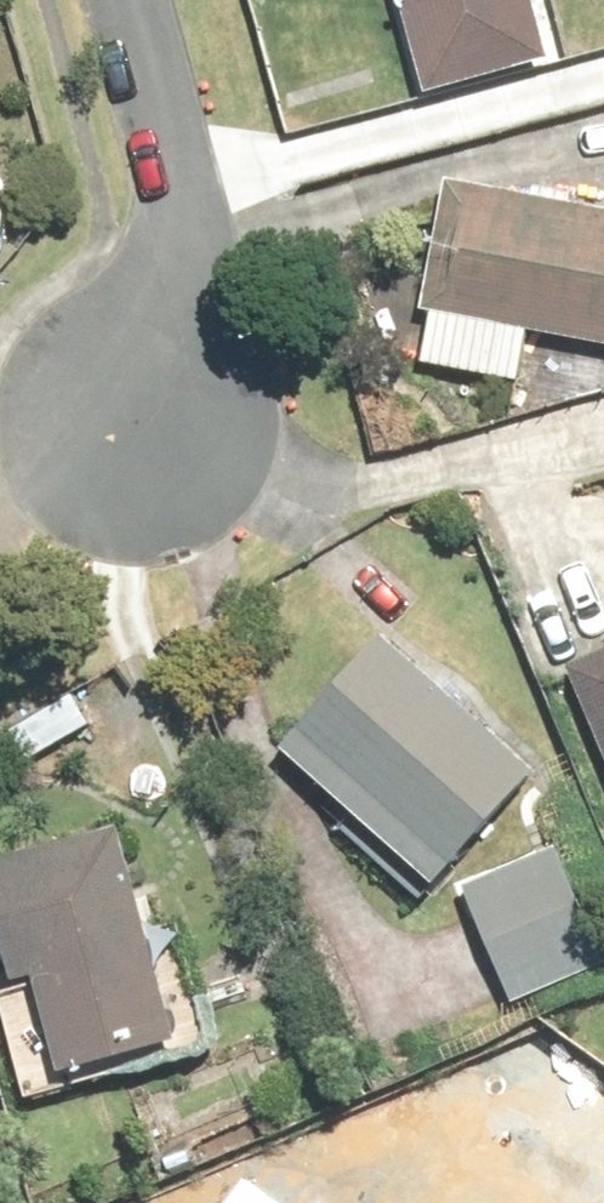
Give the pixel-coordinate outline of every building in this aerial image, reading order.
[(438,75),(556,43),(545,0),(418,0),(438,75)] [(441,178),(419,310),(426,312),(416,366),(511,382),(520,329),(603,343),(603,205),(441,178)] [(378,629),(270,749),(422,885),(529,763),(378,629)] [(561,663),(603,766),(603,646),(561,663)] [(0,850),(0,964),(4,979),(24,974),(52,1077),(175,1045),(114,820),(0,850)] [(552,846),(461,880),(506,1001),(598,966),(552,846)] [(178,1202),(253,1202),(206,1167),(178,1202)]
